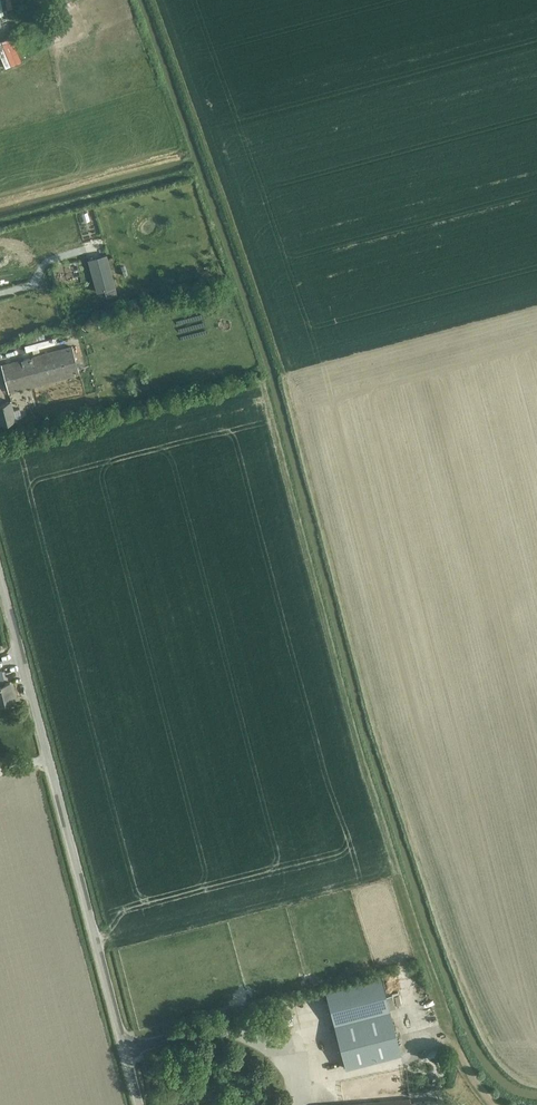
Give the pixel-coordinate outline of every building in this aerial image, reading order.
[(55,3),(59,10),(73,4),(71,0),(61,0),(55,3)] [(88,258),(97,291),(105,289),(117,285),(108,253),(88,258)] [(117,285),(105,289),(107,296),(118,294),(117,285)] [(43,332),(27,336),(29,343),(45,339),(43,332)] [(72,346),(45,354),(13,362),(12,360),(1,363),(8,392),(79,373),(72,346)] [(96,383),(107,378),(104,372),(93,377),(96,383)] [(80,378),(71,381),(76,400),(86,397),(80,378)] [(11,400),(0,403),(0,423),(16,419),(13,410),(11,400)] [(19,409),(13,410),(16,419),(21,417),(19,409)] [(14,717),(9,700),(14,699),(10,682),(4,684),(1,670),(0,670),(0,721),(14,717)] [(399,1053),(391,1020),(388,1009),(395,1007),(392,994),(385,996),(380,977),(325,991),(345,1067),(399,1053)] [(241,1089),(229,1091),(231,1097),(242,1095),(241,1089)]
